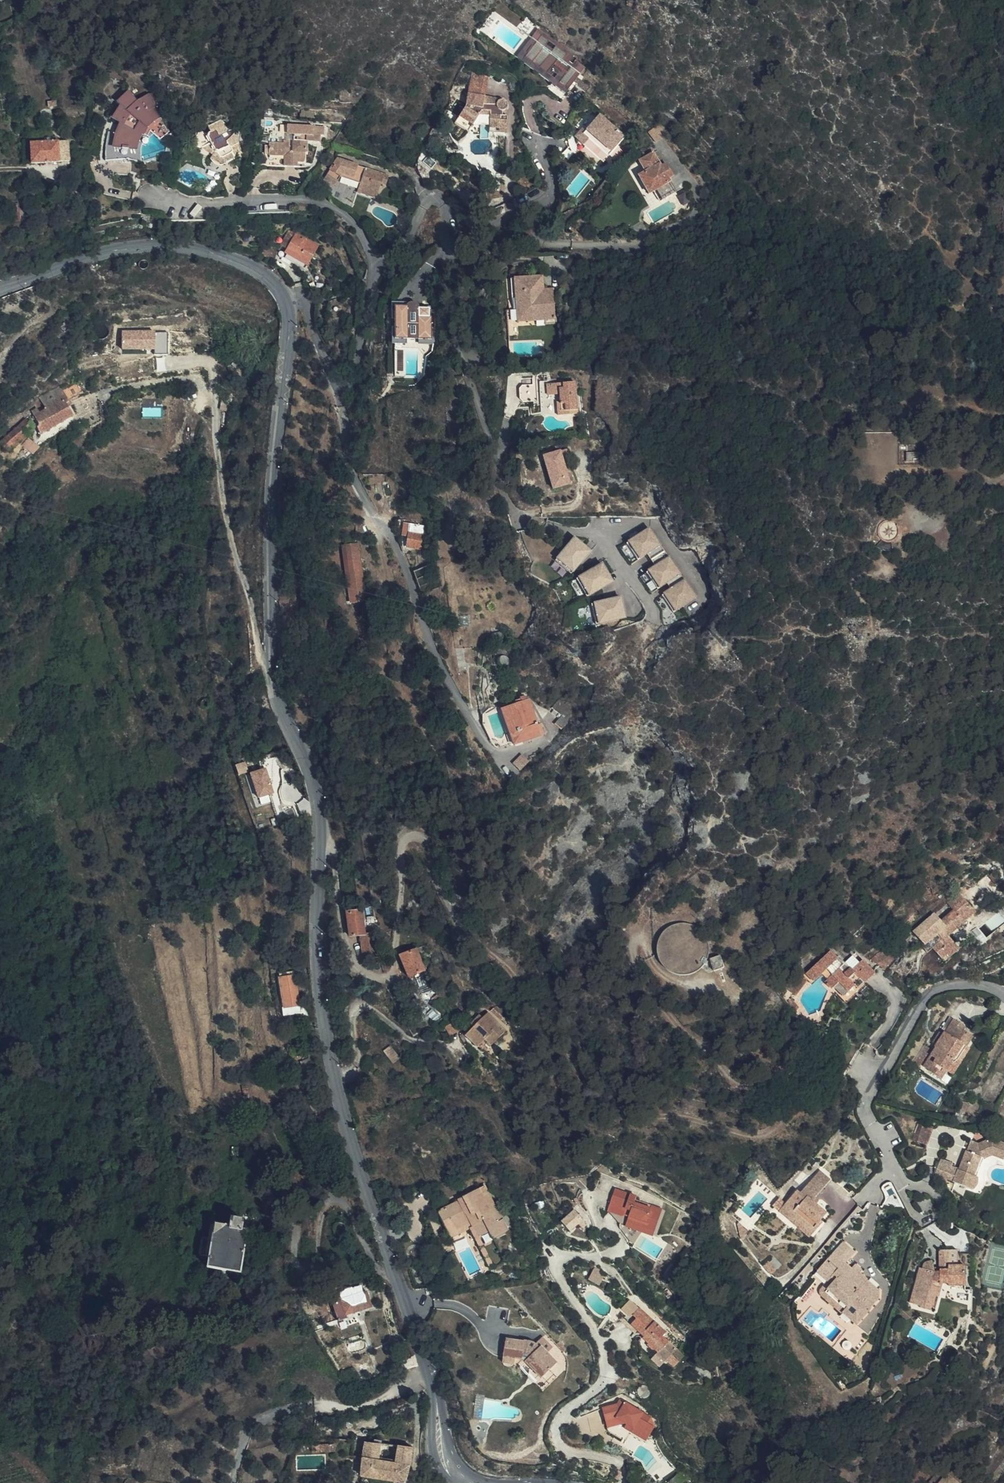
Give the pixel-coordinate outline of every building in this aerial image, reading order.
[(517,56),(524,61),(527,56),(560,81),(564,84),(561,88),(567,93),(584,70),(573,62),(571,65),(567,62),(572,54),(538,28),(517,56)] [(527,56),(524,61),(556,85),(560,81),(527,56)] [(283,104),(286,96),(274,92),(272,100),(283,104)] [(479,129),(495,129),(495,114),(492,113),(493,109),(491,106),(488,105),(485,106),(485,102),(458,96),(455,110),(449,120),(462,127),(468,118),(479,118),(479,129)] [(159,108),(164,105),(165,104),(160,98),(154,102),(149,97),(138,105),(129,97),(117,106),(122,113),(113,120),(114,122),(119,128),(115,136),(114,136),(114,149),(122,150),(122,151),(129,151),(130,149),(136,149),(136,148),(140,148),(141,139),(139,139),(143,130),(150,124),(149,122),(155,118),(157,119),(164,114),(159,108)] [(581,134),(608,155),(625,135),(598,113),(584,131),(581,134)] [(238,144),(238,133),(234,130),(226,133),(221,122),(213,126),(208,116),(196,122),(199,129),(197,130),(193,130),(190,133),(189,141),(192,146),(200,151),(206,145),(212,149),(209,161),(217,164),(223,165),(235,158),(233,153),(233,148),(233,146),(238,144)] [(462,127),(449,120),(444,129),(457,136),(462,127)] [(304,148),(304,142),(304,137),(317,137),(317,132),(322,132),(322,122),(286,121),(286,137),(282,138),(282,141),(266,143),(267,155),(282,154),(283,166),(295,165),(294,161),(299,160),(302,157),(301,148),(304,148)] [(603,161),(608,155),(581,134),(584,131),(580,128),(573,137),(603,161)] [(68,161),(68,142),(50,143),(49,140),(30,141),(32,163),(68,161)] [(645,196),(651,191),(656,187),(664,197),(670,191),(661,179),(665,175),(657,164),(652,168),(642,155),(631,165),(638,175),(632,179),(645,196)] [(336,179),(355,185),(356,182),(367,184),(365,188),(375,191),(378,182),(380,183),(383,174),(333,161),(316,189),(315,194),(327,197),(328,193),(336,179)] [(356,182),(355,185),(354,191),(374,196),(375,191),(365,188),(367,184),(356,182)] [(656,187),(651,191),(659,201),(664,197),(656,187)] [(307,270),(318,251),(289,233),(284,243),(289,247),(284,256),(307,270)] [(74,272),(65,275),(67,282),(76,279),(74,272)] [(541,274),(514,277),(517,311),(524,310),(525,320),(537,319),(536,313),(546,312),(547,321),(548,324),(555,324),(552,301),(544,301),(543,290),(541,274)] [(517,311),(514,277),(508,277),(511,311),(508,311),(510,336),(519,335),(518,323),(547,321),(546,312),(536,313),(537,319),(525,320),(524,310),(517,311)] [(551,290),(543,290),(544,301),(552,301),(551,290)] [(408,302),(392,302),(392,318),(397,318),(396,307),(408,307),(408,302)] [(408,307),(396,307),(397,318),(397,330),(397,337),(409,336),(421,336),(432,336),(432,329),(432,306),(408,307)] [(437,329),(432,329),(432,336),(421,336),(421,341),(437,341),(437,329)] [(397,330),(392,330),(392,342),(409,341),(409,336),(397,337),(397,330)] [(168,332),(123,331),(123,350),(156,350),(156,353),(168,353),(168,332)] [(560,392),(559,382),(559,380),(540,382),(542,415),(558,414),(557,403),(562,403),(561,392),(560,392)] [(560,392),(561,392),(562,403),(557,403),(558,414),(578,413),(576,381),(559,382),(560,392)] [(523,385),(518,390),(519,394),(524,399),(536,398),(535,384),(523,385)] [(81,395),(76,385),(65,390),(71,400),(81,395)] [(50,392),(46,393),(50,399),(48,401),(52,406),(36,416),(41,425),(38,428),(42,435),(75,415),(60,390),(53,393),(50,392)] [(22,438),(33,427),(27,419),(3,442),(4,444),(0,447),(0,448),(5,453),(9,449),(10,450),(11,449),(15,453),(25,442),(22,438)] [(570,448),(561,451),(563,459),(573,456),(570,448)] [(563,459),(561,451),(544,456),(553,488),(570,482),(563,459)] [(908,459),(912,458),(912,454),(901,454),(901,463),(908,463),(908,459)] [(423,549),(425,526),(412,525),(412,523),(401,522),(400,536),(403,547),(423,549)] [(651,527),(628,541),(640,560),(663,545),(651,527)] [(575,536),(557,558),(574,571),(592,549),(575,536)] [(884,551),(890,551),(891,543),(885,542),(880,541),(876,548),(884,551)] [(343,545),(347,582),(362,581),(358,543),(343,545)] [(672,555),(649,570),(660,588),(684,574),(672,555)] [(602,563),(579,577),(590,596),(614,581),(602,563)] [(687,577),(664,592),(676,611),(699,596),(687,577)] [(362,581),(347,582),(349,601),(364,599),(362,581)] [(622,596),(594,602),(599,623),(627,617),(622,596)] [(506,643),(504,635),(494,637),(495,645),(506,643)] [(210,708),(210,705),(209,702),(207,701),(204,700),(201,702),(200,705),(200,708),(202,709),(204,711),(207,710),(210,708)] [(555,727),(562,732),(572,719),(570,717),(574,710),(567,704),(566,707),(559,701),(552,710),(562,718),(555,727)] [(538,727),(529,703),(504,711),(512,736),(507,737),(510,748),(542,739),(541,738),(538,727)] [(500,712),(500,710),(485,710),(482,728),(498,752),(509,749),(508,744),(503,724),(502,717),(500,712)] [(502,717),(503,724),(507,737),(512,736),(504,711),(500,712),(502,717)] [(520,769),(529,760),(523,754),(514,763),(520,769)] [(295,797),(288,798),(291,809),(298,807),(295,797)] [(288,816),(299,813),(298,807),(291,809),(286,810),(288,816)] [(923,930),(933,942),(935,941),(940,948),(953,965),(963,957),(961,955),(958,957),(954,950),(962,943),(956,935),(986,911),(971,892),(959,902),(965,909),(952,919),(946,912),(923,930)] [(361,929),(366,929),(364,905),(350,907),(352,930),(361,929)] [(378,928),(366,929),(361,929),(363,949),(379,947),(378,928)] [(935,941),(933,942),(930,945),(935,952),(940,948),(935,941)] [(417,942),(401,949),(411,972),(427,966),(417,942)] [(967,950),(962,943),(954,950),(958,957),(961,955),(967,950)] [(833,950),(807,973),(814,981),(823,973),(828,978),(827,980),(829,982),(827,984),(830,986),(831,987),(832,986),(834,988),(835,987),(849,1001),(867,986),(878,975),(860,954),(849,964),(842,958),(841,959),(833,950)] [(726,967),(722,954),(711,958),(715,970),(726,967)] [(884,975),(893,967),(889,961),(880,969),(884,975)] [(792,986),(807,973),(801,967),(786,979),(792,986)] [(280,978),(284,1008),(299,1006),(295,976),(280,978)] [(873,992),(867,986),(849,1001),(855,1008),(873,992)] [(284,1008),(282,1008),(283,1016),(301,1014),(300,1006),(299,1006),(284,1008)] [(509,1028),(492,1010),(471,1031),(489,1049),(509,1028)] [(959,1060),(971,1042),(976,1035),(966,1029),(968,1025),(958,1018),(948,1033),(946,1032),(938,1045),(940,1046),(927,1064),(932,1068),(931,1069),(943,1077),(950,1066),(956,1057),(959,1060)] [(455,1021),(446,1027),(452,1035),(461,1029),(455,1021)] [(975,1045),(971,1042),(959,1060),(956,1057),(950,1066),(958,1071),(975,1045)] [(391,1045),(385,1050),(394,1063),(401,1057),(391,1045)] [(923,1062),(930,1051),(923,1046),(916,1058),(923,1062)] [(269,1067),(261,1068),(262,1078),(271,1077),(269,1067)] [(966,1111),(969,1102),(963,1100),(960,1109),(966,1111)] [(927,1145),(933,1129),(917,1123),(911,1139),(927,1145)] [(995,1140),(993,1146),(998,1152),(1003,1154),(1003,1141),(996,1138),(995,1140)] [(993,1146),(995,1140),(983,1143),(974,1140),(965,1169),(962,1168),(958,1183),(973,1188),(977,1186),(980,1183),(981,1179),(981,1177),(979,1174),(985,1156),(998,1152),(993,1146)] [(958,1183),(962,1168),(943,1162),(938,1176),(958,1183)] [(832,1178),(822,1169),(816,1174),(827,1184),(832,1178)] [(816,1197),(827,1184),(816,1174),(800,1192),(797,1189),(786,1202),(784,1204),(815,1231),(825,1221),(821,1218),(828,1210),(817,1201),(815,1198),(816,1197)] [(616,1187),(610,1203),(626,1209),(627,1207),(631,1209),(629,1215),(627,1220),(644,1226),(643,1228),(653,1232),(662,1209),(652,1205),(651,1208),(635,1202),(637,1195),(616,1187)] [(469,1225),(474,1236),(487,1230),(493,1242),(509,1235),(498,1212),(496,1214),(484,1188),(458,1199),(459,1203),(438,1212),(446,1229),(458,1223),(461,1228),(469,1225)] [(410,1202),(407,1192),(398,1194),(400,1205),(410,1202)] [(780,1197),(774,1203),(780,1209),(784,1204),(786,1202),(780,1197)] [(610,1203),(608,1208),(623,1214),(624,1213),(629,1215),(631,1209),(627,1207),(626,1209),(610,1203)] [(779,1210),(796,1225),(797,1223),(812,1236),(815,1231),(784,1204),(780,1209),(779,1210)] [(574,1209),(561,1222),(569,1231),(582,1220),(582,1219),(574,1209)] [(241,1218),(230,1216),(229,1224),(214,1222),(211,1238),(202,1237),(199,1255),(207,1256),(206,1266),(223,1268),(222,1272),(239,1274),(246,1229),(240,1228),(241,1218)] [(627,1220),(625,1224),(652,1235),(653,1232),(643,1228),(644,1226),(627,1220)] [(458,1223),(446,1229),(451,1239),(463,1233),(461,1228),(458,1223)] [(844,1235),(827,1253),(837,1263),(830,1271),(835,1275),(832,1279),(825,1287),(843,1303),(840,1307),(837,1310),(845,1318),(848,1314),(854,1319),(877,1295),(877,1286),(858,1269),(858,1268),(857,1269),(851,1263),(845,1257),(855,1246),(844,1235)] [(827,1253),(825,1256),(827,1258),(820,1267),(827,1274),(832,1279),(835,1275),(830,1271),(837,1263),(827,1253)] [(942,1299),(945,1300),(948,1287),(954,1287),(954,1290),(971,1289),(970,1268),(965,1268),(955,1268),(954,1253),(945,1253),(945,1270),(945,1275),(940,1275),(939,1271),(938,1265),(929,1266),(928,1270),(924,1271),(915,1306),(925,1308),(925,1310),(939,1313),(942,1299)] [(827,1258),(825,1256),(817,1264),(820,1267),(827,1258)] [(855,1260),(851,1263),(857,1269),(858,1268),(858,1269),(861,1266),(855,1260)] [(586,1277),(596,1285),(604,1275),(593,1267),(586,1277)] [(832,1279),(827,1274),(820,1282),(821,1291),(840,1307),(843,1303),(825,1287),(832,1279)] [(364,1291),(363,1287),(346,1291),(341,1293),(343,1297),(333,1299),(339,1320),(348,1318),(346,1312),(348,1311),(371,1305),(367,1291),(364,1291)] [(323,1295),(322,1291),(306,1296),(308,1301),(324,1297),(323,1295)] [(630,1317),(636,1310),(626,1302),(619,1310),(624,1315),(628,1319),(630,1317)] [(654,1353),(664,1362),(675,1349),(660,1336),(663,1333),(637,1309),(636,1310),(630,1317),(635,1321),(631,1327),(634,1330),(645,1340),(643,1342),(655,1352),(654,1353)] [(635,1321),(630,1317),(628,1319),(624,1315),(618,1322),(631,1333),(634,1330),(631,1327),(635,1321)] [(506,1347),(504,1363),(516,1364),(522,1365),(525,1366),(529,1367),(545,1379),(559,1363),(548,1354),(553,1348),(542,1339),(536,1346),(535,1345),(534,1345),(533,1345),(532,1345),(524,1347),(523,1349),(506,1347)] [(559,1342),(556,1345),(564,1352),(567,1349),(559,1342)] [(166,1355),(161,1345),(143,1355),(148,1365),(166,1355)] [(681,1355),(675,1349),(664,1362),(670,1367),(681,1355)] [(649,1359),(658,1368),(664,1362),(654,1353),(649,1359)] [(516,1364),(504,1363),(503,1370),(515,1371),(516,1364)] [(349,1377),(356,1374),(355,1368),(347,1371),(349,1377)] [(359,1373),(356,1374),(349,1377),(352,1388),(363,1385),(359,1373)] [(145,1391),(157,1382),(154,1378),(143,1388),(145,1391)] [(617,1404),(602,1409),(606,1422),(617,1419),(625,1423),(627,1424),(633,1427),(632,1431),(641,1436),(642,1433),(649,1437),(655,1426),(648,1422),(651,1417),(620,1400),(617,1404)] [(606,1422),(608,1428),(625,1423),(617,1419),(606,1422)] [(647,1441),(649,1437),(642,1433),(641,1436),(632,1431),(633,1427),(627,1424),(624,1429),(647,1441)] [(410,1468),(413,1447),(395,1445),(394,1449),(399,1450),(397,1460),(380,1457),(381,1449),(388,1450),(389,1444),(367,1441),(365,1453),(362,1482),(395,1482),(395,1481),(405,1482),(407,1480),(410,1468)] [(969,1473),(957,1464),(953,1470),(963,1479),(969,1473)]
